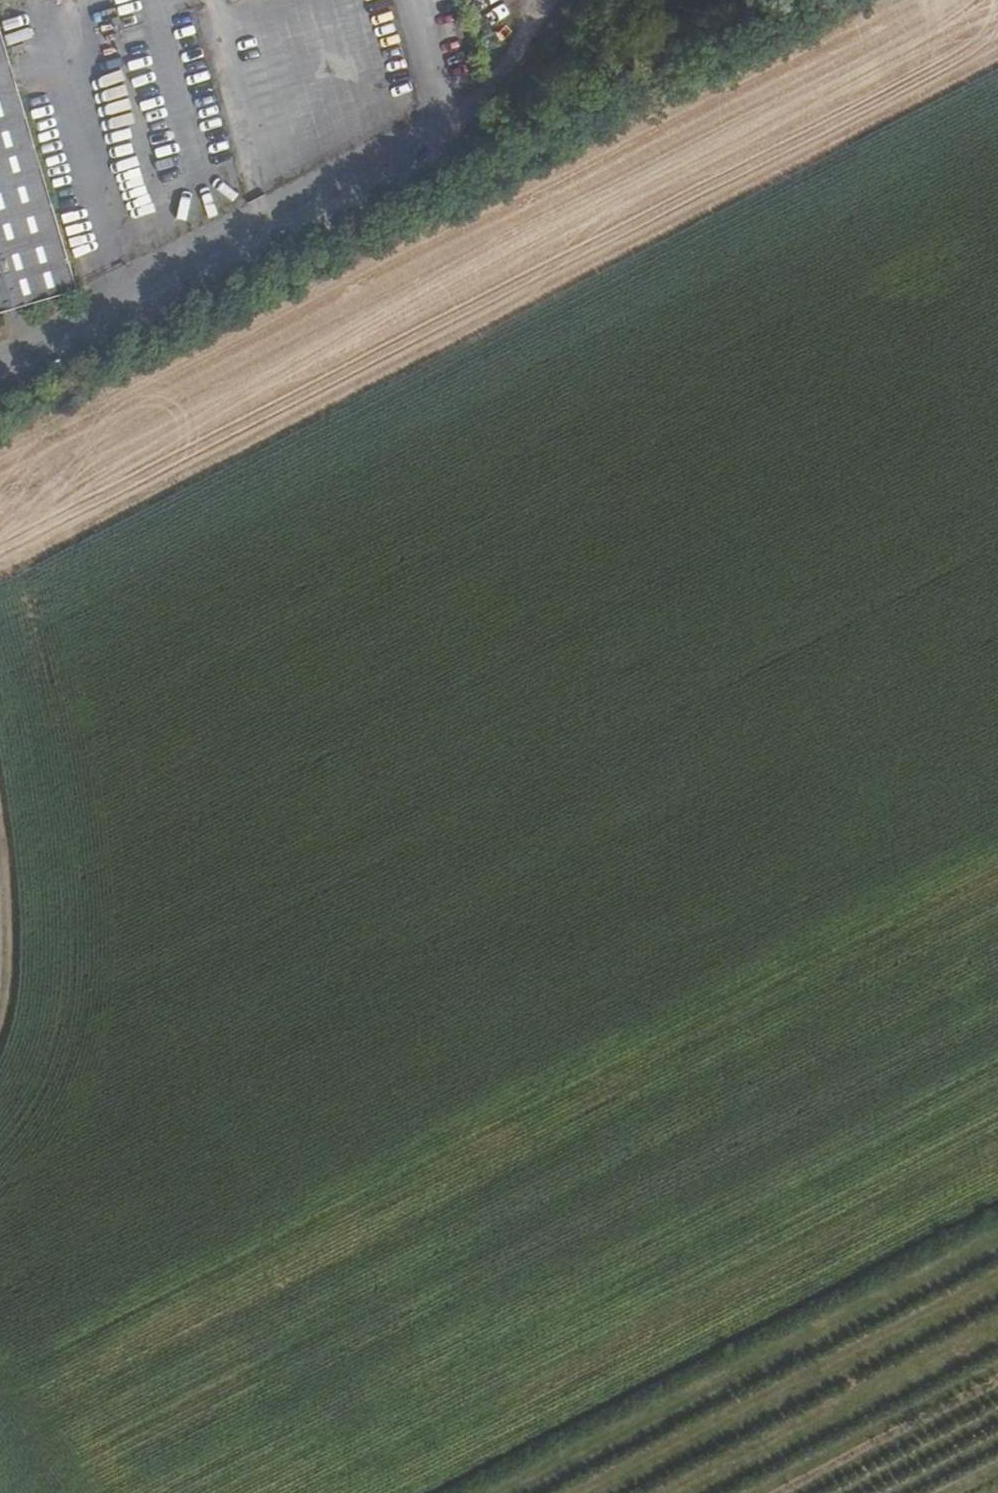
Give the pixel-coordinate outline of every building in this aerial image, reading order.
[(82,290),(24,98),(0,15),(0,314),(82,290)]
